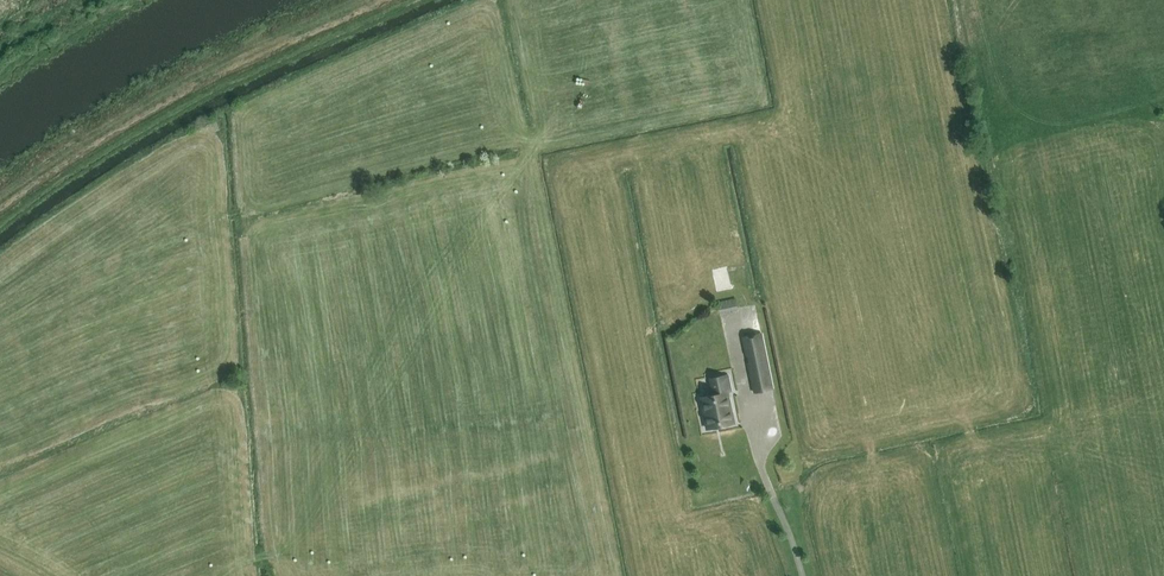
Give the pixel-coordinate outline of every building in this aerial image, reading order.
[(723,308),(742,304),(740,296),(721,301),(723,308)] [(764,351),(760,334),(755,335),(756,337),(747,339),(747,337),(744,338),(747,355),(748,355),(749,363),(751,378),(754,393),(755,393),(772,389),(770,381),(769,374),(764,351)] [(732,392),(728,374),(708,378),(711,395),(700,397),(706,429),(733,424),(727,393),(732,392)]
